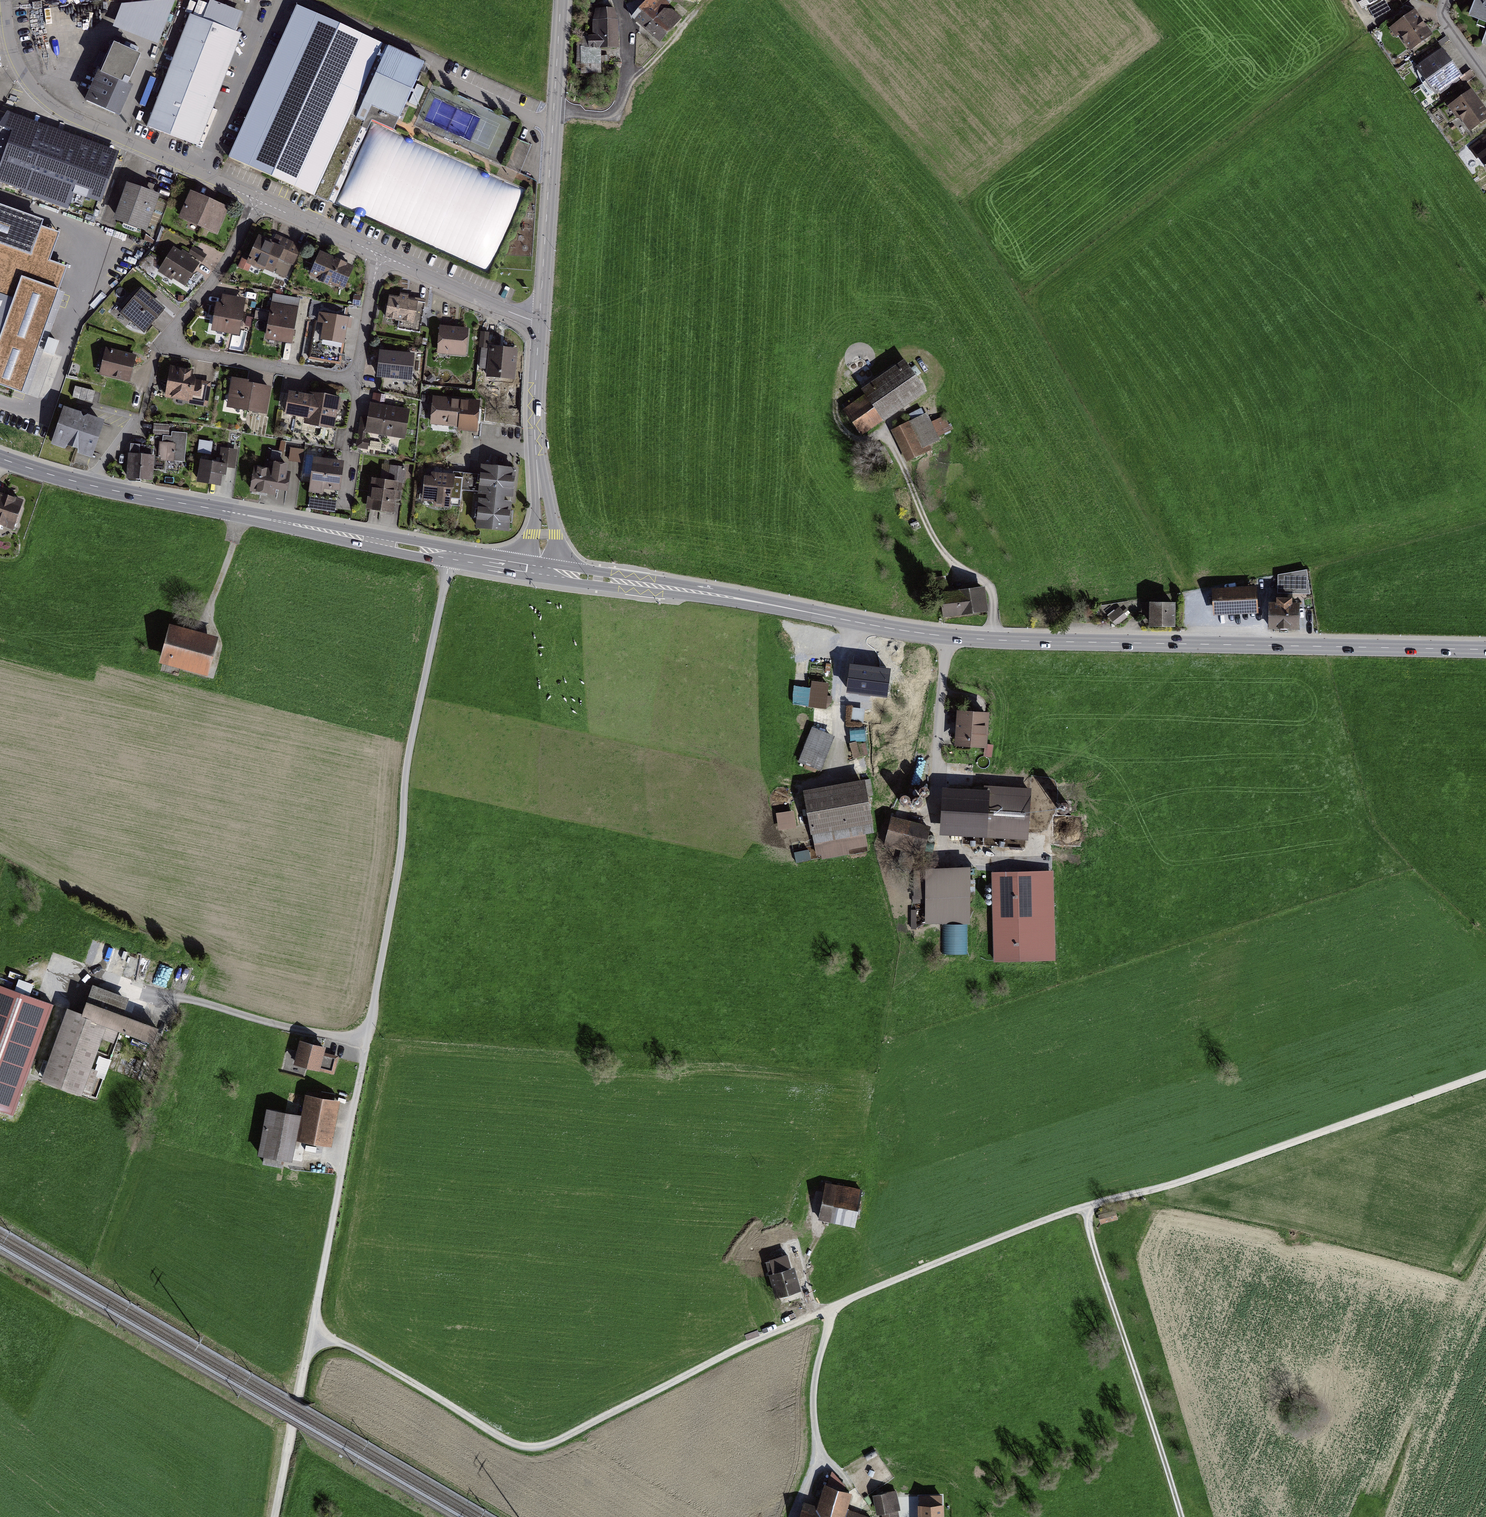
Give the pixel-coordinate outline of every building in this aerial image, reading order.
[(113,24),(160,40),(174,0),(121,0),(113,24)] [(660,41),(680,19),(671,10),(664,10),(661,7),(666,1),(665,0),(650,0),(634,18),(660,41)] [(1374,10),(1390,0),(1389,0),(1368,0),(1374,10)] [(1476,0),(1475,0),(1469,17),(1485,23),(1485,4),(1476,0)] [(291,2),(217,161),(311,203),(355,106),(383,43),(291,2)] [(600,48),(617,47),(617,19),(613,9),(601,9),(598,18),(598,36),(582,37),(582,72),(600,71),(600,48)] [(1415,12),(1391,28),(1408,54),(1432,37),(1415,12)] [(193,16),(148,127),(197,147),(242,36),(193,16)] [(115,37),(99,72),(127,85),(129,80),(125,78),(138,48),(115,37)] [(425,63),(383,43),(355,106),(399,124),(425,63)] [(1452,66),(1442,51),(1416,69),(1426,83),(1452,66)] [(1462,80),(1452,66),(1426,83),(1436,98),(1462,80)] [(115,113),(127,85),(99,72),(86,101),(115,113)] [(1470,134),(1485,123),(1485,113),(1474,95),(1453,109),(1470,134)] [(19,124),(1,175),(101,211),(119,160),(19,124)] [(1485,168),(1485,141),(1473,149),(1485,168)] [(161,199),(131,188),(119,223),(147,232),(161,199)] [(229,210),(193,194),(182,218),(218,234),(229,210)] [(40,226),(0,212),(0,244),(30,254),(40,226)] [(300,258),(260,238),(250,258),(290,278),(300,258)] [(203,268),(175,251),(164,270),(193,286),(203,268)] [(353,271),(323,257),(314,276),(343,290),(353,271)] [(21,393),(58,290),(22,277),(15,295),(0,290),(0,385),(21,393)] [(166,311),(145,292),(126,313),(147,332),(166,311)] [(233,294),(222,332),(246,339),(257,301),(233,294)] [(304,305),(278,300),(270,337),(297,342),(304,305)] [(423,303),(390,300),(389,322),(421,325),(423,303)] [(348,319),(328,316),(323,346),(344,349),(348,319)] [(56,349),(61,335),(49,331),(44,345),(56,349)] [(476,337),(443,334),(441,356),(474,359),(476,337)] [(517,353),(496,350),(492,382),(513,385),(517,353)] [(137,358),(110,351),(103,374),(130,382),(137,358)] [(415,359),(382,356),(380,378),(413,380),(415,359)] [(908,364),(842,408),(863,439),(929,395),(908,364)] [(173,369),(166,403),(202,411),(210,377),(173,369)] [(276,385),(240,377),(234,404),(270,412),(276,385)] [(95,393),(77,388),(75,397),(93,402),(95,393)] [(318,404),(292,400),(288,419),(310,423),(309,430),(334,434),(339,400),(319,397),(318,404)] [(485,404),(434,397),(430,425),(481,432),(485,404)] [(107,423),(69,411),(57,446),(95,459),(107,423)] [(410,416),(377,413),(375,434),(408,437),(410,416)] [(929,416),(893,435),(910,466),(933,454),(930,449),(953,436),(943,419),(933,424),(929,416)] [(192,434),(171,429),(166,449),(187,454),(192,434)] [(199,439),(198,452),(212,453),(213,440),(199,439)] [(242,447),(228,444),(224,463),(232,464),(238,465),(242,447)] [(161,451),(138,447),(134,471),(156,476),(161,451)] [(304,464),(304,447),(290,447),(290,464),(304,464)] [(224,463),(207,459),(201,485),(226,491),(232,464),(224,463)] [(312,461),(307,496),(325,499),(326,492),(341,494),(345,465),(312,461)] [(413,467),(393,465),(392,478),(399,478),(399,483),(411,484),(413,467)] [(273,474),(255,471),(251,496),(277,500),(278,494),(289,496),(292,476),(290,476),(291,468),(274,466),(273,474)] [(516,469),(480,467),(476,531),(512,533),(516,469)] [(392,478),(376,475),(372,506),(395,509),(399,483),(399,478),(392,478)] [(454,481),(428,477),(424,508),(450,512),(454,481)] [(13,529),(23,500),(0,492),(0,493),(0,525),(13,529)] [(1308,568),(1277,574),(1277,591),(1310,593),(1308,568)] [(1258,585),(1212,587),(1213,611),(1259,609),(1258,585)] [(987,594),(945,598),(947,621),(989,617),(987,594)] [(1300,627),(1300,598),(1268,597),(1267,626),(1300,627)] [(1176,600),(1149,600),(1148,625),(1175,625),(1176,600)] [(1119,607),(1110,616),(1117,624),(1127,615),(1119,607)] [(218,639),(168,626),(159,661),(209,674),(218,639)] [(891,673),(848,667),(844,694),(887,700),(891,673)] [(863,719),(865,707),(853,706),(852,718),(863,719)] [(992,718),(961,716),(959,752),(990,753),(992,718)] [(850,728),(852,755),(867,754),(865,727),(850,728)] [(838,741),(813,732),(799,767),(824,777),(838,741)] [(868,785),(808,796),(817,845),(878,835),(868,785)] [(986,797),(948,795),(946,839),(1031,844),(1034,793),(986,790),(986,797)] [(1069,806),(1067,803),(1063,802),(1060,804),(1058,806),(1058,810),(1060,813),(1064,814),(1066,814),(1069,811),(1070,808),(1069,806)] [(777,810),(778,827),(797,826),(796,808),(777,810)] [(936,833),(894,823),(887,851),(929,861),(936,833)] [(795,850),(798,862),(811,858),(809,847),(795,850)] [(973,873),(928,874),(928,908),(973,907),(973,873)] [(1054,875),(992,877),(995,966),(1057,964),(1054,875)] [(925,924),(926,908),(912,908),(911,924),(925,924)] [(0,990),(0,1113),(15,1118),(55,1010),(0,990)] [(85,1019),(70,1014),(45,1087),(87,1102),(106,1045),(114,1047),(95,1101),(131,1113),(158,1033),(123,1021),(129,1004),(94,992),(85,1019)] [(329,1051),(299,1045),(295,1068),(324,1074),(329,1051)] [(306,1122),(270,1115),(261,1162),(297,1169),(301,1146),(336,1153),(344,1106),(310,1100),(306,1122)] [(864,1193),(828,1187),(822,1226),(857,1232),(864,1193)] [(1115,1210),(1098,1215),(1101,1224),(1118,1219),(1115,1210)] [(793,1260),(769,1266),(779,1306),(804,1300),(793,1260)] [(829,1491),(823,1511),(805,1506),(802,1516),(853,1516),(849,1516),(854,1499),(829,1491)] [(874,1500),(878,1516),(883,1516),(900,1513),(896,1494),(874,1500)] [(921,1501),(921,1516),(946,1516),(945,1501),(921,1501)]
